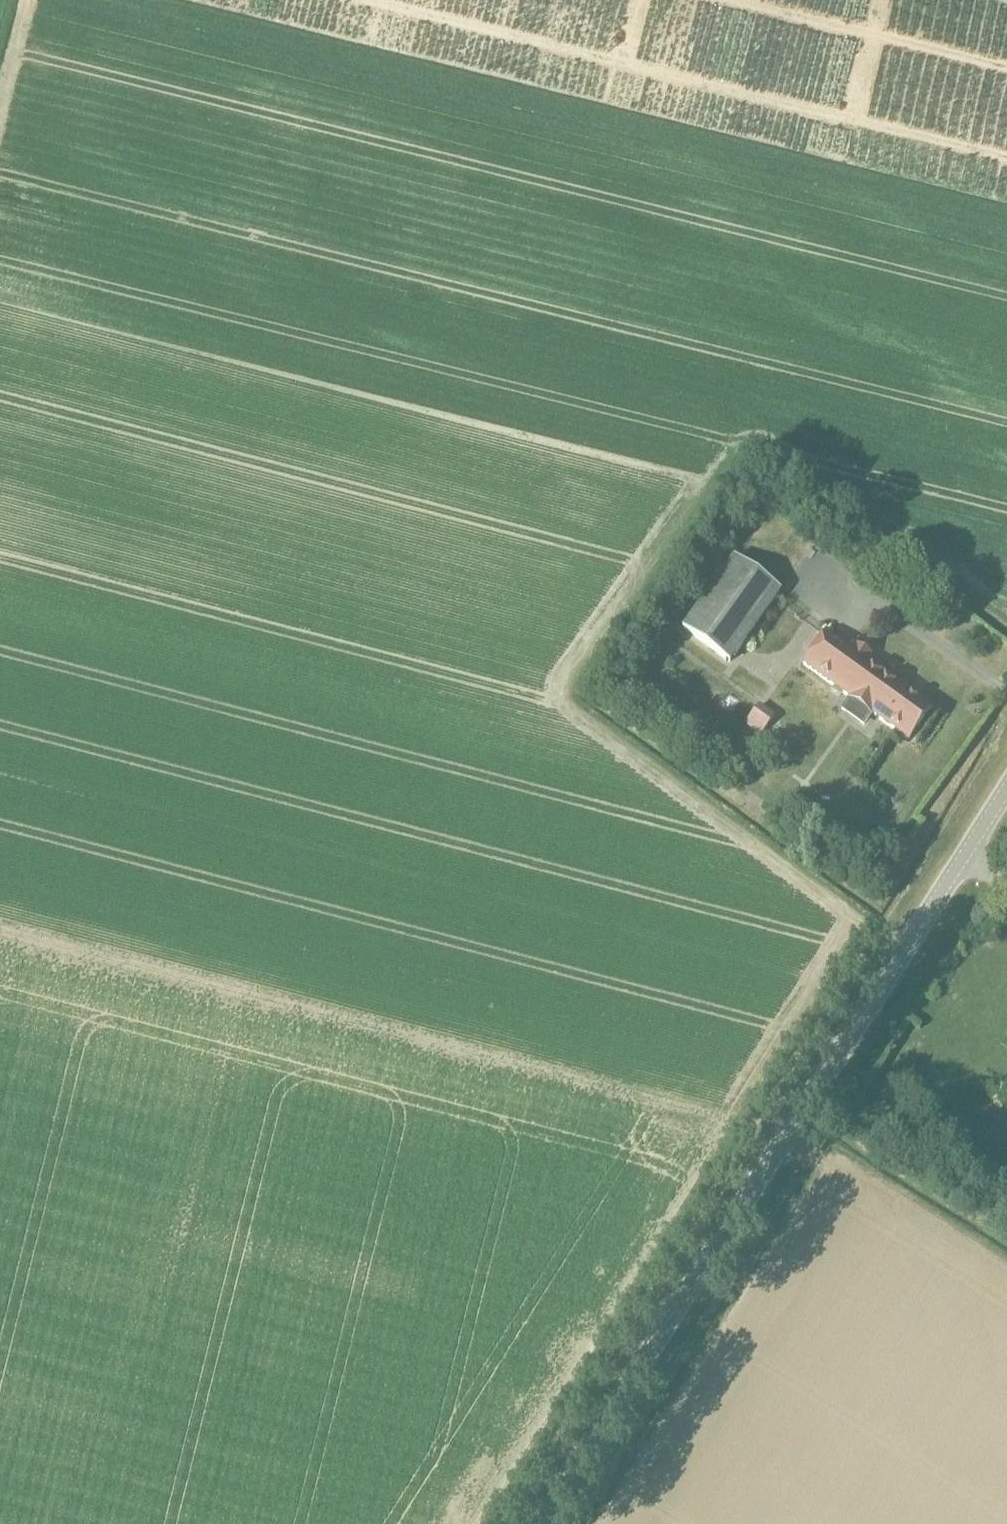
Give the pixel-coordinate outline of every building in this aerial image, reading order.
[(1006,132),(1006,121),(995,120),(994,131),(1006,132)] [(729,661),(778,593),(732,560),(683,628),(729,661)] [(908,740),(931,708),(826,632),(803,665),(908,740)] [(754,729),(768,710),(752,698),(738,717),(754,729)]
